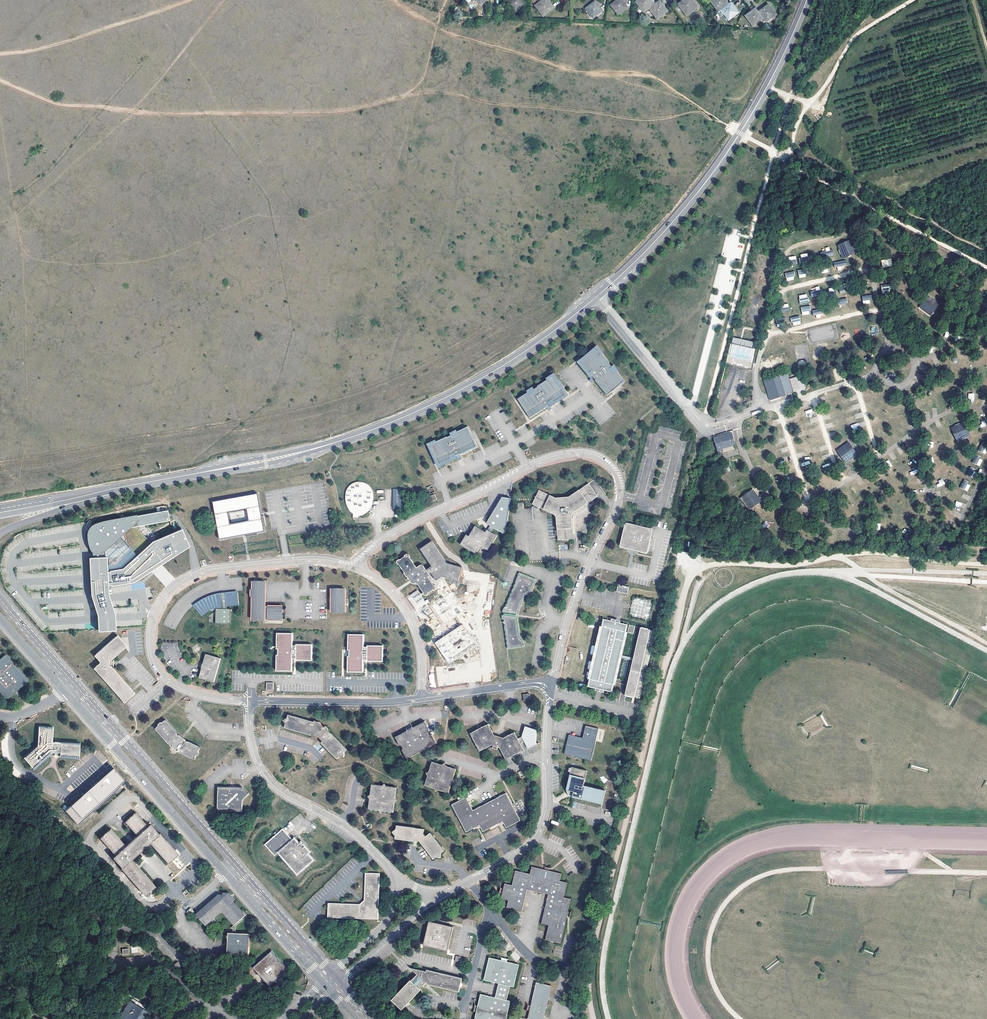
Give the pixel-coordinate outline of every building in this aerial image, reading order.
[(508,1),(516,11),(526,4),(523,0),(510,0),(508,1)] [(536,6),(544,16),(554,9),(550,3),(548,0),(532,0),(536,6)] [(595,0),(586,7),(593,17),(603,10),(599,6),(595,0)] [(611,4),(619,14),(628,7),(622,0),(617,0),(611,4)] [(645,11),(650,7),(655,3),(653,0),(639,0),(638,1),(645,11)] [(661,0),(656,4),(655,3),(650,7),(658,18),(668,10),(664,4),(661,0)] [(679,3),(687,15),(698,7),(693,0),(683,0),(679,3)] [(718,11),(721,8),(721,9),(729,4),(726,0),(713,0),(712,1),(718,11)] [(739,12),(732,2),(729,4),(721,9),(729,19),(739,12)] [(764,9),(759,12),(763,18),(764,18),(767,22),(777,15),(769,5),(764,9)] [(758,12),(756,9),(752,12),(747,16),(754,25),(763,18),(759,12),(758,12)] [(854,253),(849,241),(837,246),(842,258),(854,253)] [(831,247),(825,248),(825,251),(820,252),(821,257),(832,255),(831,247)] [(808,253),(799,254),(800,263),(809,262),(808,253)] [(796,256),(789,257),(790,265),(797,264),(796,256)] [(882,268),(892,266),(891,258),(881,260),(882,268)] [(807,277),(805,269),(798,270),(799,278),(807,277)] [(785,273),(787,281),(796,279),(793,271),(785,273)] [(892,294),(891,284),(881,285),(882,294),(892,294)] [(819,286),(815,287),(815,290),(810,292),(811,297),(821,294),(819,286)] [(799,295),(800,304),(808,303),(808,294),(799,295)] [(871,295),(862,296),(863,304),(871,303),(871,295)] [(930,298),(922,308),(932,316),(940,305),(930,298)] [(811,314),(809,306),(801,307),(802,315),(811,314)] [(799,316),(791,318),(793,326),(801,324),(799,316)] [(776,319),(777,327),(786,325),(785,317),(776,319)] [(752,348),(754,341),(732,337),(731,344),(732,344),(728,363),(741,365),(748,366),(752,347),(752,348)] [(584,359),(580,362),(592,377),(593,377),(594,378),(595,380),(595,381),(607,395),(611,392),(610,390),(619,383),(620,385),(625,381),(612,366),(612,367),(609,363),(610,363),(597,348),(593,352),(594,353),(585,360),(584,359)] [(593,352),(584,359),(585,360),(594,353),(593,352)] [(764,380),(770,401),(786,396),(786,395),(794,392),(788,373),(764,380)] [(527,413),(530,418),(546,408),(546,407),(547,406),(549,404),(550,405),(566,395),(563,390),(561,391),(555,381),(557,380),(553,376),(537,386),(538,387),(534,389),(518,399),(521,404),(522,403),(528,412),(527,413)] [(619,383),(610,390),(611,392),(620,385),(619,383)] [(963,422),(951,427),(956,439),(968,433),(963,422)] [(437,460),(439,465),(456,457),(456,456),(458,455),(460,454),(460,455),(478,447),(475,442),(474,443),(469,432),(470,432),(468,427),(451,435),(451,436),(447,437),(429,445),(432,450),(433,449),(438,459),(437,460)] [(722,433),(713,436),(715,441),(717,450),(736,445),(732,431),(722,433)] [(978,451),(985,454),(986,449),(986,445),(981,442),(978,451)] [(857,457),(849,447),(838,455),(846,465),(857,457)] [(975,455),(972,463),(980,466),(983,458),(975,455)] [(969,467),(967,476),(973,477),(976,469),(969,467)] [(960,488),(967,491),(971,484),(964,480),(960,488)] [(539,489),(533,503),(554,514),(556,517),(558,539),(573,538),(573,533),(575,533),(587,532),(586,520),(588,518),(595,513),(587,501),(597,495),(588,482),(561,500),(539,489)] [(362,515),(362,509),(363,509),(365,508),(367,507),(369,505),(370,503),(371,502),(372,501),(372,499),(372,497),(372,495),(372,493),(372,492),(371,491),(371,490),(370,489),(369,488),(369,487),(367,486),(365,485),(363,485),(361,485),(359,485),(358,485),(356,485),(354,486),(353,487),(352,488),(351,488),(350,489),(348,491),(348,492),(347,494),(346,496),(346,497),(346,500),(346,503),(346,504),(347,507),(348,509),(349,510),(350,511),(352,512),(352,513),(353,513),(355,514),(357,515),(358,515),(359,515),(361,515),(362,515)] [(393,489),(394,510),(404,509),(400,489),(393,489)] [(763,503),(754,492),(742,501),(750,512),(763,503)] [(258,494),(213,502),(216,516),(214,516),(214,520),(218,520),(218,521),(216,521),(220,539),(244,535),(246,535),(246,537),(257,535),(257,533),(265,532),(264,527),(266,526),(264,516),(262,516),(258,494)] [(511,499),(501,498),(485,523),(490,526),(488,530),(491,532),(493,528),(504,535),(511,499)] [(109,548),(113,549),(116,549),(122,547),(126,545),(126,542),(126,537),(125,534),(127,532),(128,529),(170,521),(168,511),(111,520),(99,523),(92,526),(88,530),(87,536),(88,545),(90,550),(95,554),(102,554),(105,552),(109,548)] [(624,522),(619,546),(633,549),(647,552),(651,528),(624,522)] [(490,535),(486,532),(475,526),(470,535),(468,538),(467,541),(465,539),(461,545),(476,554),(480,548),(482,549),(483,547),(489,550),(497,535),(491,532),(490,535)] [(123,569),(110,571),(110,572),(108,572),(109,586),(112,586),(112,587),(135,583),(155,570),(190,547),(183,529),(153,542),(123,569)] [(448,562),(433,541),(421,549),(433,566),(427,569),(423,563),(419,567),(409,553),(397,561),(410,579),(411,578),(413,581),(414,583),(416,582),(427,596),(438,588),(430,576),(431,575),(431,574),(432,573),(437,580),(442,577),(442,576),(459,582),(464,569),(448,562)] [(108,572),(108,557),(89,558),(92,596),(98,616),(99,632),(117,632),(116,615),(110,595),(109,586),(108,572)] [(503,619),(504,619),(508,649),(524,646),(524,642),(519,635),(517,616),(526,594),(530,596),(536,579),(519,572),(505,608),(504,608),(502,614),(503,619)] [(265,582),(253,582),(252,620),(265,621),(265,617),(268,617),(268,621),(282,621),(282,607),(268,607),(268,609),(265,609),(265,582)] [(627,593),(629,586),(618,584),(617,591),(627,593)] [(346,591),(332,590),(332,599),(332,613),(345,613),(345,604),(343,604),(343,600),(345,600),(346,591)] [(418,606),(425,601),(417,590),(410,595),(418,606)] [(201,599),(195,603),(203,613),(204,612),(206,611),(208,610),(210,610),(212,609),(215,609),(215,624),(230,623),(230,608),(226,608),(226,606),(238,605),(237,592),(226,593),(225,592),(223,592),(221,592),(221,593),(218,594),(214,594),(209,596),(204,598),(201,599)] [(652,602),(634,597),(630,615),(648,620),(652,602)] [(611,691),(628,624),(604,619),(587,685),(600,688),(611,691)] [(462,623),(434,641),(439,648),(437,651),(440,654),(443,654),(448,662),(457,656),(459,659),(459,655),(462,653),(464,652),(468,654),(466,650),(476,644),(470,636),(471,634),(469,631),(467,631),(462,623)] [(655,631),(641,628),(624,694),(638,697),(655,631)] [(125,702),(137,692),(113,665),(112,662),(112,660),(129,645),(120,634),(89,660),(125,702)] [(293,634),(277,634),(277,649),(278,649),(278,656),(277,656),(276,671),(292,672),(292,659),(294,659),(296,659),(296,661),(312,661),(312,646),(296,645),(296,646),(292,646),(293,634)] [(364,636),(348,636),(348,651),(349,651),(349,657),(348,657),(347,673),(363,673),(363,661),(366,661),(367,661),(367,663),(383,663),(383,648),(368,647),(367,648),(364,648),(364,636)] [(200,678),(215,682),(221,659),(206,655),(203,666),(200,678)] [(6,698),(15,690),(27,680),(5,656),(0,661),(0,691),(6,698)] [(287,717),(287,721),(283,722),(285,726),(284,730),(305,735),(306,733),(308,733),(321,740),(323,741),(321,745),(337,760),(339,757),(343,758),(344,753),(347,750),(330,734),(328,731),(330,730),(326,727),(319,723),(314,722),(314,723),(310,722),(287,717)] [(159,724),(157,726),(157,728),(153,731),(169,748),(171,747),(172,747),(172,748),(172,749),(172,750),(173,750),(173,751),(174,751),(175,751),(176,751),(177,751),(176,754),(193,762),(195,757),(197,757),(198,755),(197,753),(199,749),(187,743),(186,744),(184,743),(184,742),(181,739),(178,737),(178,738),(175,736),(176,735),(164,721),(161,724),(159,724)] [(404,749),(402,752),(406,760),(437,744),(433,736),(430,736),(428,732),(429,730),(425,722),(413,729),(414,731),(408,733),(407,731),(395,738),(399,746),(402,746),(404,749)] [(507,760),(525,751),(521,744),(519,740),(515,733),(504,739),(503,738),(499,737),(496,736),(495,736),(489,725),(471,734),(480,752),(492,746),(494,746),(493,749),(498,751),(499,748),(501,749),(507,760)] [(566,745),(564,754),(591,760),(598,729),(586,726),(583,738),(569,735),(566,745)] [(54,728),(40,727),(38,745),(27,756),(35,765),(51,751),(53,753),(56,753),(60,753),(62,755),(78,756),(79,743),(63,741),(63,738),(53,737),(54,728)] [(522,738),(519,740),(521,744),(525,743),(529,750),(537,746),(537,731),(526,727),(522,738)] [(118,777),(104,760),(56,799),(70,816),(118,777)] [(431,763),(428,773),(425,774),(427,777),(424,786),(433,789),(435,793),(439,791),(448,794),(451,784),(454,783),(452,780),(455,771),(446,768),(445,767),(444,765),(442,766),(431,763)] [(586,771),(572,768),(566,792),(567,794),(568,795),(602,803),(605,791),(583,785),(586,771)] [(396,800),(394,798),(395,788),(386,787),(383,784),(381,786),(370,785),(369,795),(366,797),(367,799),(368,800),(367,810),(378,811),(379,813),(382,812),(392,813),(394,802),(396,800)] [(236,790),(235,789),(216,788),(217,810),(219,813),(241,814),(242,802),(243,801),(244,799),(247,795),(242,789),(240,789),(239,791),(237,791),(236,790)] [(520,822),(506,795),(473,812),(466,798),(452,806),(466,833),(480,826),(483,833),(500,824),(502,823),(506,829),(520,822)] [(166,861),(176,852),(157,832),(156,833),(148,824),(145,827),(133,813),(124,821),(136,834),(123,846),(108,830),(99,838),(107,847),(114,854),(112,856),(119,865),(118,866),(144,895),(153,887),(127,858),(139,848),(147,840),(166,861)] [(423,830),(396,826),(395,830),(392,832),(395,836),(394,839),(412,842),(412,841),(415,841),(418,842),(423,847),(428,855),(432,860),(435,857),(440,858),(440,854),(443,851),(429,833),(425,837),(422,835),(423,830)] [(283,829),(264,845),(275,857),(278,853),(297,874),(313,860),(308,854),(309,851),(301,843),(299,844),(294,839),(293,840),(283,829)] [(548,895),(541,924),(548,926),(544,940),(559,943),(566,916),(570,900),(563,898),(566,883),(559,882),(561,874),(543,870),(532,867),(530,875),(515,871),(511,886),(504,884),(501,898),(508,900),(506,908),(521,911),(526,889),(548,895)] [(362,904),(359,904),(328,904),(328,918),(378,920),(378,874),(365,874),(364,901),(364,904),(362,904)] [(240,917),(229,903),(230,902),(227,899),(226,897),(220,896),(220,898),(215,898),(198,913),(207,923),(211,928),(215,924),(211,919),(219,912),(230,925),(227,928),(228,929),(229,929),(229,934),(226,934),(226,935),(225,936),(224,937),(225,941),(226,955),(234,955),(247,954),(247,946),(245,933),(238,933),(232,933),(232,927),(240,920),(238,918),(240,917)] [(447,951),(453,927),(441,924),(429,921),(423,945),(447,951)] [(271,955),(254,970),(269,988),(278,980),(287,972),(271,955)] [(514,986),(520,963),(508,960),(508,958),(502,956),(501,959),(489,956),(484,979),(499,982),(495,996),(481,992),(478,1004),(476,1004),(475,1010),(476,1010),(474,1018),(506,1018),(511,1000),(507,999),(510,985),(514,986)] [(459,991),(462,977),(427,970),(426,972),(410,968),(417,971),(414,974),(415,975),(390,995),(399,1007),(421,990),(420,988),(423,986),(425,988),(427,986),(429,985),(459,991)] [(551,986),(537,982),(531,1006),(528,1018),(521,1017),(521,1018),(544,1018),(551,986)] [(151,1009),(133,998),(124,1012),(122,1011),(118,1017),(120,1018),(119,1018),(144,1018),(151,1009)]
